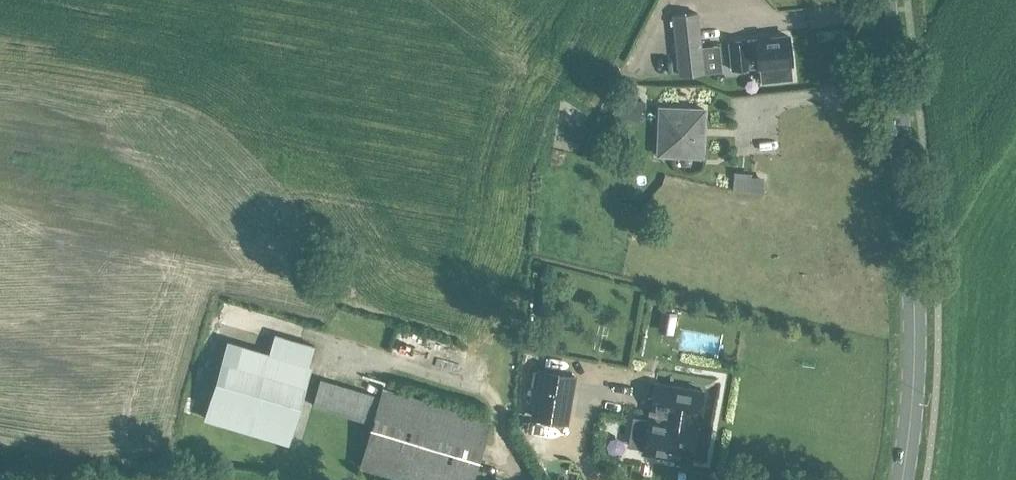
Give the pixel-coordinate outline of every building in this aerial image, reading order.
[(698,11),(673,13),(680,75),(704,72),(698,11)] [(790,63),(792,63),(789,36),(756,39),(756,40),(747,41),(747,40),(729,42),(732,69),(750,67),(759,66),(759,67),(760,66),(762,81),(792,78),(790,63)] [(720,57),(705,57),(704,87),(720,87),(720,57)] [(661,109),(660,156),(675,156),(675,152),(703,153),(702,157),(704,157),(706,111),(661,109)] [(275,334),(269,353),(308,364),(314,345),(275,334)] [(231,341),(208,419),(286,443),(309,365),(308,364),(269,353),(231,341)] [(537,368),(529,416),(566,422),(573,374),(537,368)] [(372,424),(380,396),(320,378),(311,406),(372,424)] [(383,386),(380,396),(372,424),(359,466),(406,479),(474,479),(492,418),(383,386)] [(649,423),(639,421),(637,435),(647,437),(643,457),(691,466),(697,430),(692,429),(693,422),(698,423),(703,398),(656,389),(651,415),(655,415),(654,422),(650,421),(649,423)]
